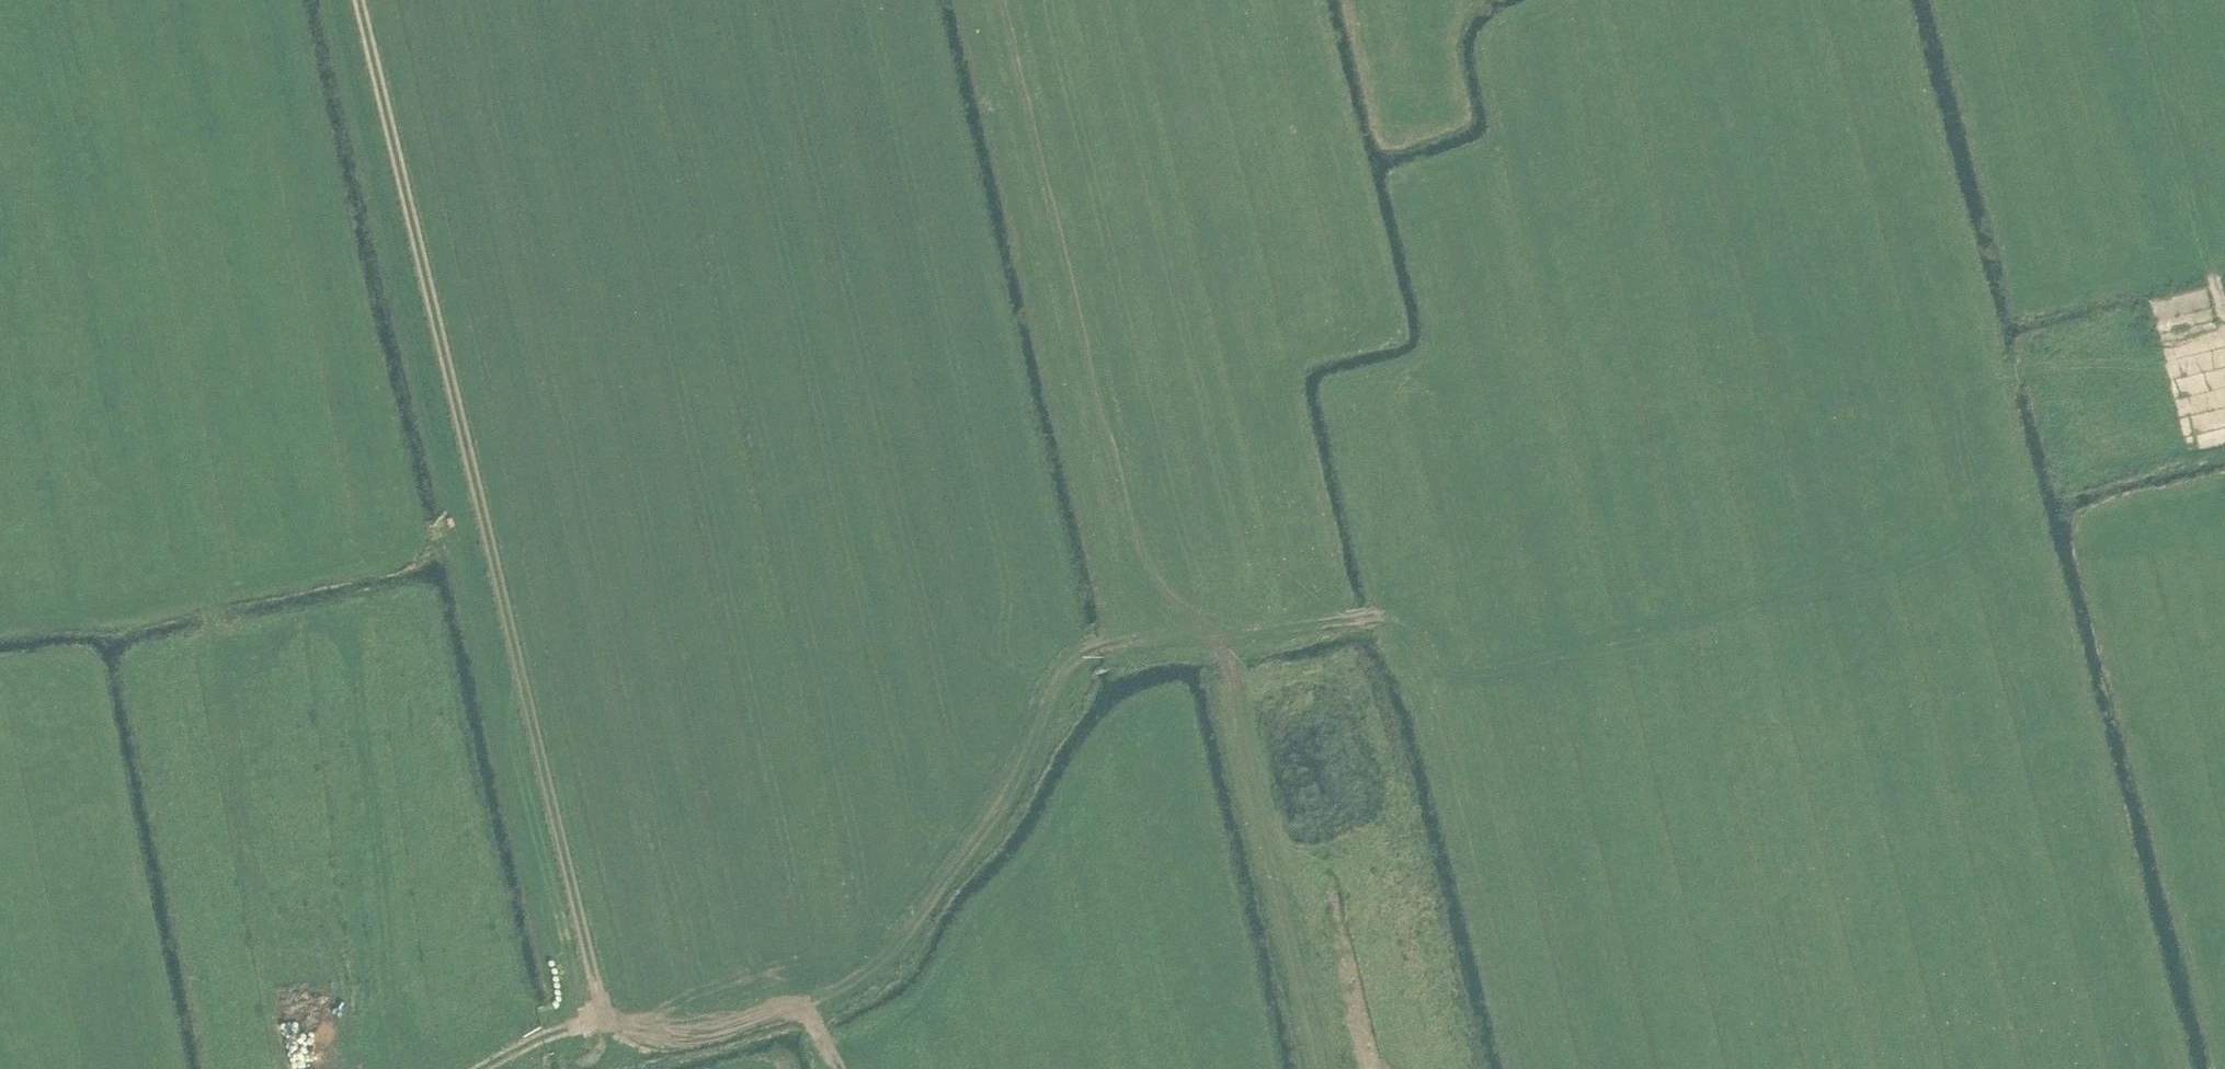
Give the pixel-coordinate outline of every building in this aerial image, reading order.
[(2147,307),(2153,336),(2175,331),(2172,318),(2197,313),(2195,304),(2173,309),(2171,301),(2147,307)] [(2177,378),(2179,390),(2199,388),(2197,376),(2177,378)]
